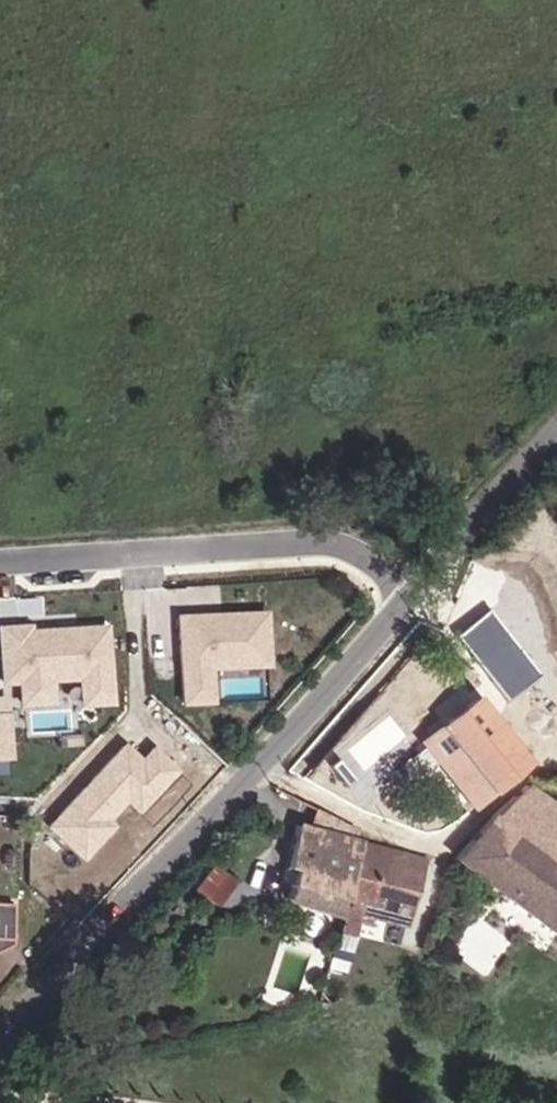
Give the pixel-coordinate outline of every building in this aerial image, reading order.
[(268,606),(176,611),(180,701),(213,699),(211,667),(271,664),(268,606)] [(0,621),(0,678),(0,682),(16,681),(17,702),(55,700),(53,677),(77,676),(79,704),(113,702),(109,624),(33,628),(32,619),(0,621)] [(520,770),(523,767),(556,739),(556,724),(516,667),(509,672),(474,702),(439,731),(430,720),(415,735),(471,808),(520,770)] [(462,689),(430,720),(439,731),(474,702),(462,689)] [(9,757),(12,709),(0,709),(0,756),(9,757)] [(144,757),(125,740),(50,823),(84,854),(112,823),(105,818),(126,795),(141,808),(176,770),(152,748),(144,757)] [(525,788),(452,863),(556,941),(556,810),(525,788)] [(310,832),(354,845),(356,836),(316,816),(310,832)] [(287,899),(341,915),(362,847),(354,845),(310,832),(299,829),(283,883),(290,886),(287,899)] [(373,898),(412,909),(423,865),(362,847),(341,915),(337,931),(362,939),(373,898)] [(210,864),(203,874),(229,882),(232,880),(210,864)] [(229,882),(203,874),(190,891),(210,905),(229,882)]
